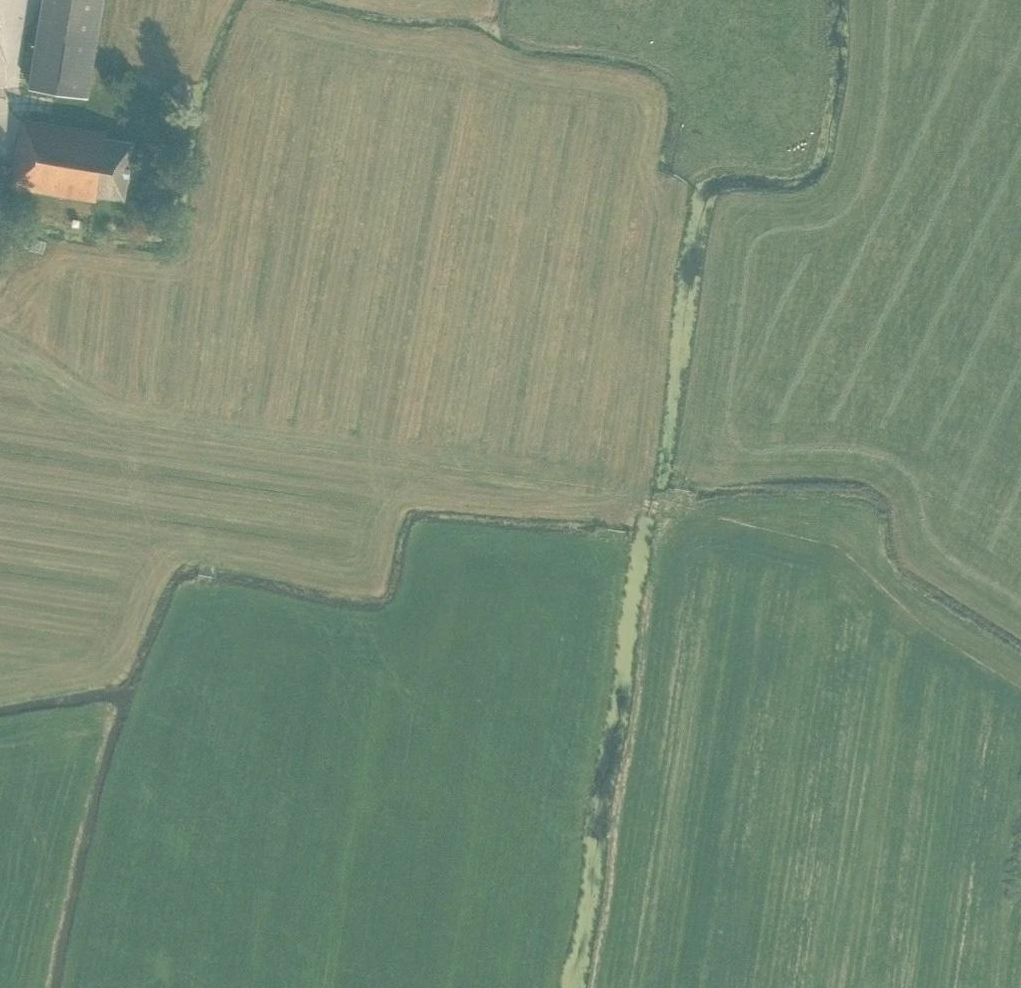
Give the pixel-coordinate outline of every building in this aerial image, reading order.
[(88,96),(103,0),(42,0),(28,87),(88,96)] [(6,166),(6,164),(0,163),(0,199),(3,182),(11,184),(11,185),(95,199),(96,194),(124,198),(127,177),(128,177),(130,163),(133,142),(106,137),(107,132),(25,119),(22,134),(19,134),(13,167),(6,166)]
